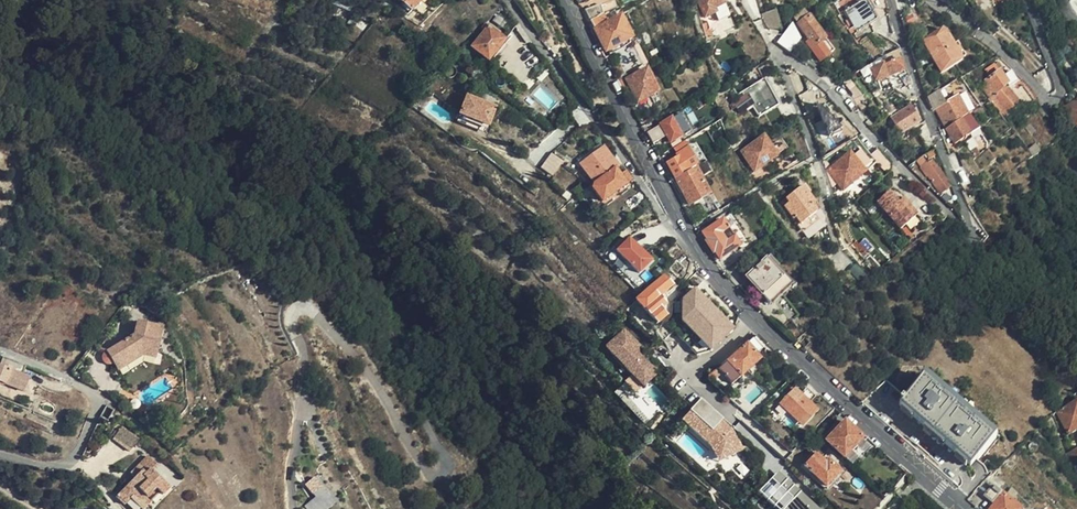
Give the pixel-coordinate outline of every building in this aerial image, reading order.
[(423,0),(397,0),(412,13),(423,0)] [(600,6),(602,13),(615,8),(612,0),(598,0),(600,6)] [(723,0),(700,0),(706,15),(711,12),(710,9),(724,4),(723,0)] [(761,12),(757,0),(745,0),(751,16),(761,12)] [(878,21),(867,0),(847,11),(858,32),(878,21)] [(603,15),(602,13),(600,6),(584,11),(590,22),(603,15)] [(776,8),(762,14),(771,35),(784,29),(776,8)] [(819,59),(828,52),(821,42),(825,39),(808,14),(797,22),(807,36),(805,38),(819,59)] [(603,15),(590,22),(605,52),(631,39),(620,18),(607,24),(603,15)] [(495,31),(506,39),(510,34),(515,28),(504,20),(495,31)] [(488,62),(505,41),(494,32),(485,25),(481,30),(485,33),(472,49),(488,62)] [(958,60),(943,33),(936,30),(923,37),(922,44),(937,71),(958,60)] [(495,31),(494,32),(505,41),(488,62),(491,64),(513,36),(510,34),(506,39),(495,31)] [(788,33),(777,43),(789,53),(799,44),(788,33)] [(821,42),(828,52),(832,50),(825,39),(821,42)] [(892,64),(888,56),(869,68),(880,87),(886,85),(888,90),(900,80),(897,75),(904,71),(899,59),(892,64)] [(994,96),(1009,114),(1018,105),(1009,92),(1012,89),(1010,86),(1015,82),(1009,72),(1003,76),(1000,71),(1003,69),(1001,66),(1005,63),(998,56),(986,62),(990,68),(983,72),(990,85),(984,89),(990,98),(994,96)] [(658,93),(648,70),(627,80),(638,103),(658,93)] [(765,79),(733,96),(741,113),(754,106),(760,115),(779,105),(765,79)] [(440,87),(434,82),(426,92),(432,97),(440,87)] [(942,89),(926,98),(931,110),(935,107),(948,100),(942,89)] [(935,107),(946,126),(967,114),(955,95),(948,100),(935,107)] [(991,103),(1000,114),(1004,119),(1009,114),(994,96),(990,98),(989,99),(991,103)] [(496,110),(467,99),(458,121),(487,132),(496,110)] [(823,139),(841,130),(825,100),(816,105),(820,111),(810,116),(823,139)] [(1075,130),(1076,129),(1076,103),(1065,109),(1075,130)] [(919,122),(909,107),(892,119),(902,134),(919,122)] [(1057,113),(1067,134),(1075,130),(1065,109),(1057,113)] [(690,134),(680,115),(661,126),(670,144),(690,134)] [(969,135),(961,119),(946,128),(955,144),(969,135)] [(487,132),(458,121),(457,125),(486,136),(487,132)] [(798,157),(810,153),(804,137),(792,141),(798,157)] [(775,157),(764,138),(742,150),(753,171),(775,157)] [(843,145),(835,150),(842,158),(827,169),(844,190),(865,173),(843,145)] [(603,149),(601,147),(578,164),(579,166),(603,149)] [(579,166),(589,178),(594,185),(615,171),(618,169),(603,149),(579,166)] [(696,167),(686,150),(676,155),(678,159),(667,164),(675,178),(696,167)] [(564,164),(552,155),(541,170),(552,179),(564,164)] [(947,184),(932,162),(924,167),(931,175),(928,177),(938,191),(947,184)] [(602,204),(633,180),(627,172),(620,178),(615,171),(594,185),(593,191),(602,204)] [(708,197),(696,171),(677,181),(689,206),(708,197)] [(804,200),(809,198),(811,196),(806,189),(799,193),(804,200)] [(816,207),(809,198),(804,200),(799,193),(787,201),(790,205),(785,208),(795,221),(797,220),(800,225),(798,227),(805,236),(821,225),(815,217),(818,215),(814,209),(816,207)] [(899,231),(917,215),(903,199),(897,205),(887,193),(876,204),(899,231)] [(722,222),(730,234),(739,229),(732,217),(722,222)] [(617,231),(624,226),(620,222),(610,230),(611,232),(616,229),(617,231)] [(738,248),(730,234),(722,222),(703,234),(707,241),(706,242),(713,254),(715,253),(719,260),(738,248)] [(618,249),(641,273),(654,260),(631,236),(618,249)] [(678,247),(676,244),(666,255),(673,262),(683,252),(678,247)] [(788,288),(774,272),(776,269),(767,259),(756,269),(746,278),(769,305),(788,288)] [(637,303),(640,307),(658,326),(667,318),(660,310),(665,305),(659,298),(672,287),(663,277),(651,288),(652,289),(637,303)] [(729,328),(692,290),(669,312),(706,351),(729,328)] [(157,354),(164,329),(138,323),(134,339),(130,338),(107,352),(119,372),(128,367),(125,362),(144,351),(157,354)] [(659,373),(620,332),(601,350),(639,391),(659,373)] [(758,337),(757,336),(718,371),(720,373),(731,386),(760,360),(756,356),(767,346),(767,344),(766,343),(765,342),(764,340),(763,339),(761,338),(760,338),(758,337)] [(32,371),(9,360),(3,372),(0,371),(0,387),(10,392),(11,388),(30,398),(37,382),(29,379),(32,371)] [(1000,434),(928,373),(899,407),(971,468),(1000,434)] [(817,411),(809,403),(815,397),(808,391),(801,397),(796,391),(781,406),(789,413),(791,411),(805,424),(817,411)] [(722,418),(702,400),(683,421),(712,447),(719,443),(728,459),(744,450),(733,430),(723,421),(724,420),(722,418)] [(1058,414),(1069,434),(1076,429),(1076,404),(1058,414)] [(844,459),(866,435),(848,419),(840,427),(829,439),(827,442),(844,459)] [(827,437),(829,439),(840,427),(838,426),(827,437)] [(138,441),(121,429),(112,441),(129,453),(138,441)] [(810,441),(807,438),(798,447),(802,450),(810,441)] [(720,463),(728,459),(719,443),(712,447),(720,463)] [(1068,456),(1074,467),(1076,465),(1076,451),(1068,456)] [(841,472),(833,464),(831,467),(816,454),(803,468),(826,488),(841,472)] [(140,508),(143,508),(148,504),(151,507),(160,497),(163,499),(170,490),(152,474),(158,468),(147,459),(130,477),(138,483),(132,489),(130,487),(116,502),(124,508),(127,508),(133,503),(140,508)] [(306,485),(308,487),(312,493),(313,495),(323,488),(316,477),(306,485)] [(785,481),(762,502),(769,508),(811,508),(785,481)] [(327,494),(323,488),(313,495),(318,500),(327,494)] [(992,504),(999,494),(993,489),(985,499),(992,504)] [(1004,496),(993,508),(1019,508),(1004,496)] [(911,500),(903,508),(920,508),(911,500)]
